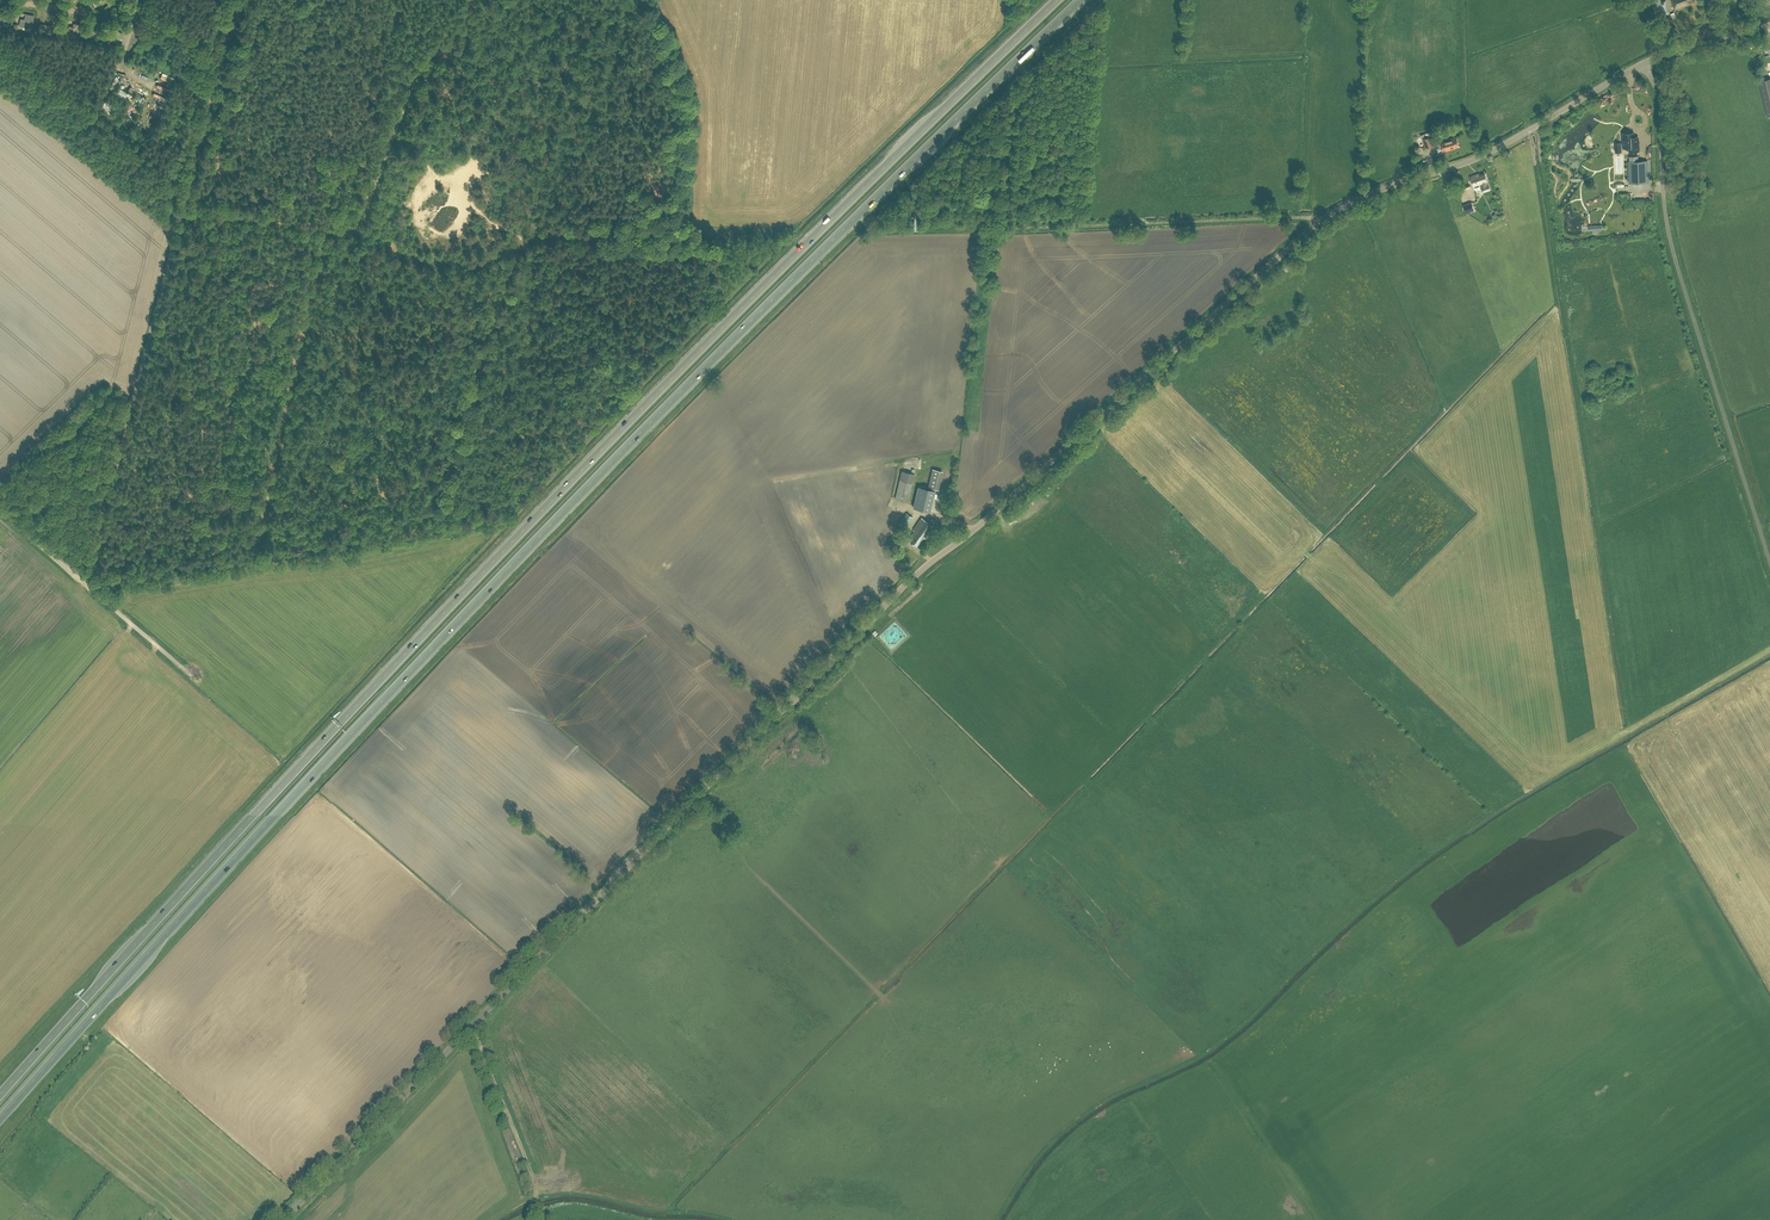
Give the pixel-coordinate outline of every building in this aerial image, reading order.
[(1661,0),(1654,0),(1657,7),(1658,7),(1660,13),(1662,12),(1663,15),(1670,13),(1666,0),(1665,0),(1661,1),(1661,0)] [(1695,0),(1672,0),(1675,9),(1685,6),(1684,4),(1695,1),(1695,0)] [(29,15),(25,14),(24,22),(21,21),(20,26),(32,27),(34,16),(29,15)] [(47,20),(46,30),(57,32),(59,22),(47,20)] [(68,35),(77,37),(79,24),(74,23),(74,27),(69,26),(68,35)] [(88,32),(98,39),(104,31),(96,26),(93,30),(91,28),(88,32)] [(111,37),(117,39),(116,41),(120,42),(122,33),(112,31),(111,37)] [(1758,80),(1767,116),(1769,115),(1769,78),(1758,80)] [(119,87),(114,96),(125,102),(130,93),(119,87)] [(140,101),(133,98),(125,114),(135,119),(146,97),(143,96),(140,101)] [(113,114),(117,105),(105,100),(102,109),(113,114)] [(1623,143),(1621,143),(1621,142),(1615,142),(1615,152),(1622,152),(1622,146),(1624,146),(1624,148),(1632,147),(1632,151),(1639,151),(1638,142),(1634,142),(1634,132),(1631,132),(1631,131),(1630,131),(1629,131),(1628,131),(1627,131),(1626,132),(1623,132),(1623,143)] [(1435,145),(1432,135),(1422,138),(1425,147),(1435,145)] [(1459,146),(1456,136),(1450,138),(1450,137),(1439,141),(1443,151),(1455,148),(1455,147),(1459,146)] [(1642,160),(1642,155),(1634,156),(1634,161),(1628,161),(1629,183),(1649,182),(1648,160),(1642,160)] [(1480,174),(1480,172),(1470,176),(1473,185),(1482,182),(1483,186),(1482,186),(1483,191),(1491,189),(1489,184),(1487,185),(1486,181),(1487,180),(1485,172),(1480,174)] [(1474,210),(1472,203),(1463,206),(1466,213),(1474,210)] [(698,376),(692,382),(694,384),(701,378),(698,376)] [(687,392),(693,386),(691,383),(684,390),(687,392)] [(941,470),(932,468),(928,487),(937,489),(941,470)] [(914,473),(901,470),(895,498),(911,502),(913,493),(910,492),(914,473)] [(918,486),(913,507),(930,511),(935,490),(918,486)] [(888,514),(899,520),(903,514),(892,507),(888,514)] [(912,517),(906,513),(899,523),(905,527),(912,517)] [(934,525),(922,517),(914,529),(916,531),(909,540),(918,546),(925,537),(926,538),(934,525)]
